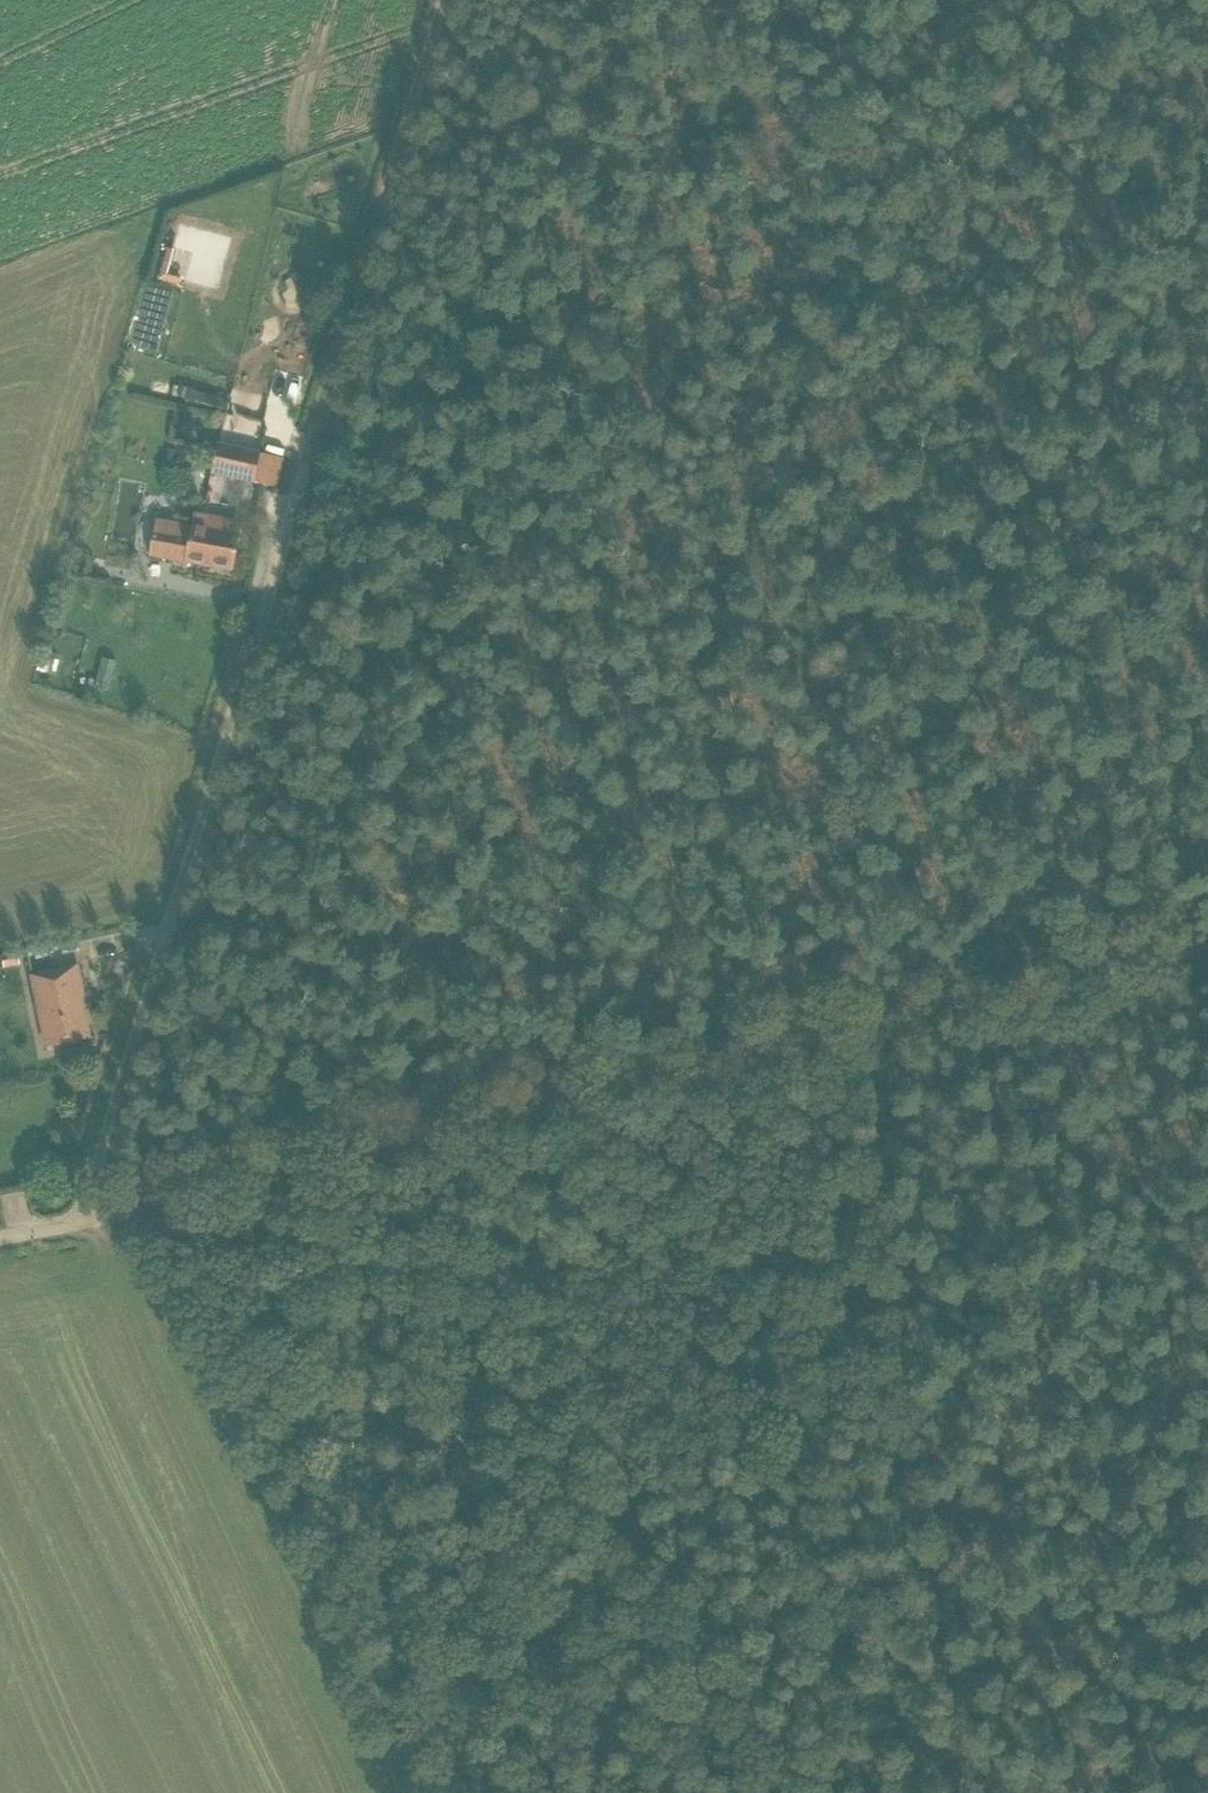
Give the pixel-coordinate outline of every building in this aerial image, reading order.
[(212,474),(277,488),(283,459),(218,445),(212,474)] [(149,557),(186,562),(232,571),(234,561),(235,561),(236,559),(234,559),(241,522),(195,514),(193,526),(156,519),(149,557)] [(76,967),(32,977),(47,1047),(89,1038),(80,998),(83,997),(76,967)]
